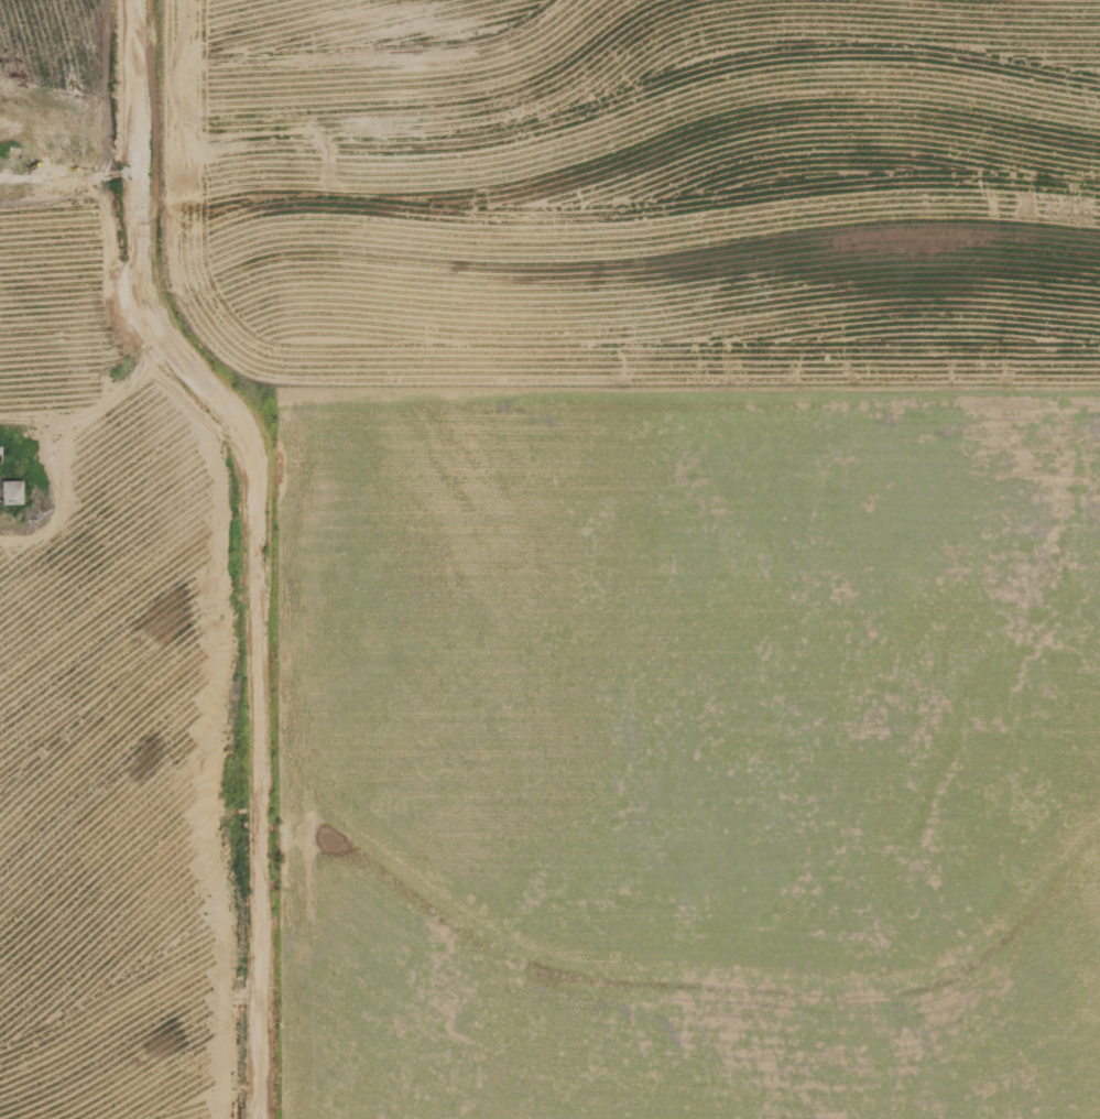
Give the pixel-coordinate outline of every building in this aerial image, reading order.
[(4,482),(4,506),(24,506),(24,482),(4,482)]
